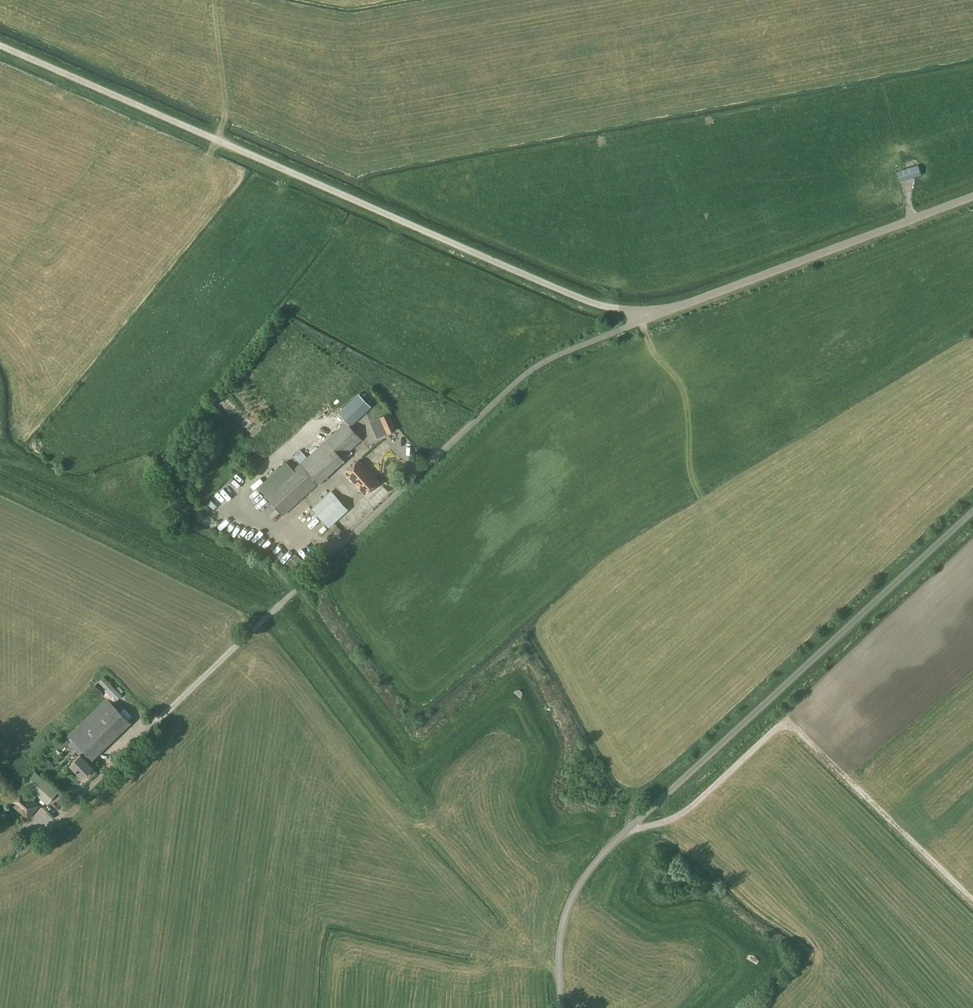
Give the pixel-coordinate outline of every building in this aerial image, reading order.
[(918,165),(896,172),(899,183),(921,176),(918,165)] [(369,406),(360,397),(359,396),(341,413),(342,414),(351,424),(369,406)] [(374,440),(384,435),(396,430),(388,412),(366,423),(374,440)] [(342,457),(362,439),(346,422),(266,496),(284,515),(344,459),(342,457)] [(360,459),(346,472),(365,493),(379,481),(360,459)] [(348,510),(337,497),(337,496),(331,490),(311,508),(317,514),(318,514),(330,526),(348,510)] [(305,564),(296,554),(287,562),(297,572),(305,564)] [(122,695),(117,690),(104,676),(99,681),(117,700),(122,695)] [(107,699),(70,735),(93,758),(130,722),(107,699)] [(81,754),(71,764),(83,777),(93,767),(81,754)] [(44,798),(48,794),(55,786),(37,770),(26,782),(44,798)] [(29,815),(37,806),(39,804),(21,788),(11,799),(29,815)]
